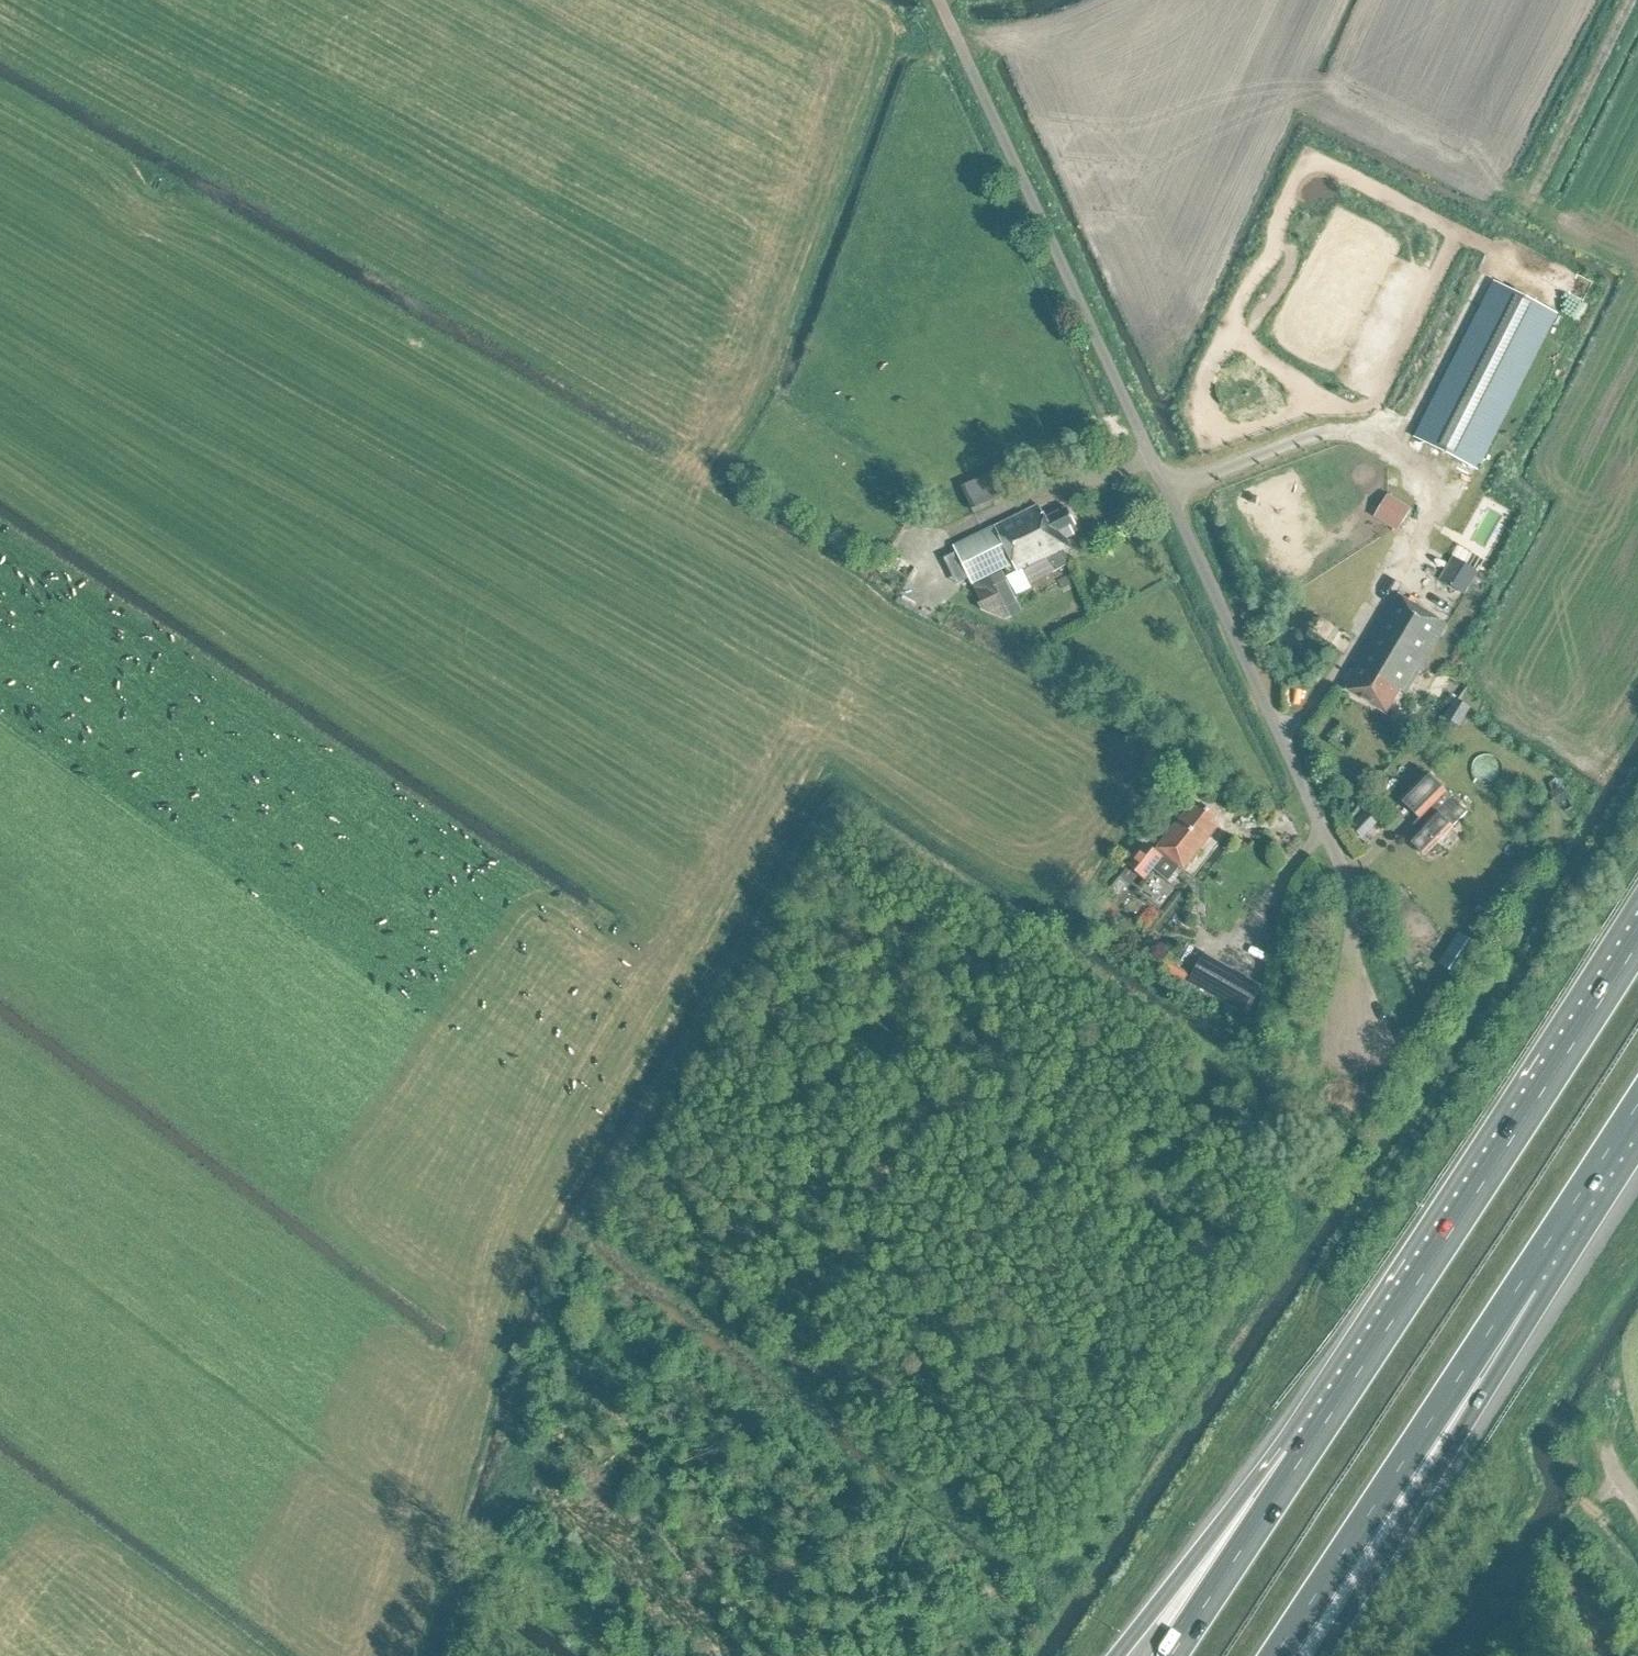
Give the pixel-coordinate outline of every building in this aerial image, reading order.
[(1477,469),(1556,313),(1495,282),(1415,437),(1477,469)] [(973,515),(992,507),(994,502),(1011,494),(1002,470),(961,488),(973,515)] [(1346,545),(1377,564),(1416,501),(1386,482),(1346,545)] [(1046,519),(1039,505),(954,547),(972,584),(1004,568),(1009,577),(1006,578),(1016,598),(1033,590),(1023,570),(1047,558),(1054,571),(1069,562),(1063,551),(1069,548),(1064,538),(1073,533),(1070,527),(1075,525),(1076,525),(1067,507),(1067,508),(1046,519)] [(1465,596),(1478,572),(1452,558),(1439,581),(1465,596)] [(990,576),(972,585),(981,602),(998,593),(990,576)] [(1406,693),(1445,627),(1430,618),(1432,616),(1396,594),(1383,614),(1384,615),(1355,664),(1361,667),(1348,690),(1386,713),(1399,690),(1406,693)] [(1458,726),(1469,708),(1456,700),(1445,718),(1458,726)] [(1425,855),(1458,820),(1467,811),(1427,773),(1401,800),(1420,818),(1413,825),(1419,832),(1410,841),(1425,855)] [(1561,786),(1550,792),(1557,805),(1569,798),(1561,786)] [(1215,817),(1201,805),(1197,810),(1191,806),(1180,820),(1181,820),(1158,848),(1156,852),(1145,843),(1128,865),(1145,879),(1152,870),(1168,883),(1181,867),(1183,868),(1217,826),(1212,822),(1215,817)] [(1362,838),(1378,821),(1366,810),(1350,827),(1362,838)] [(1116,879),(1116,893),(1131,893),(1130,879),(1116,879)] [(1093,910),(1111,924),(1121,911),(1102,897),(1093,910)] [(1247,1015),(1261,991),(1203,958),(1190,982),(1247,1015)]
